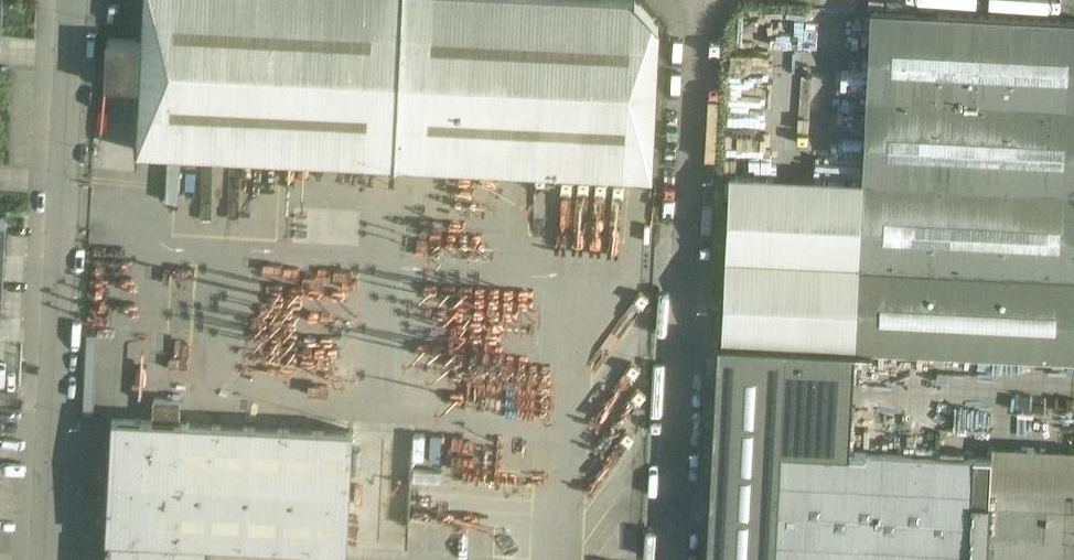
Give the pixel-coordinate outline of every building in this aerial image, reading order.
[(139,151),(651,176),(659,26),(635,0),(144,0),(142,40),(106,38),(104,84),(140,85),(137,151),(139,151)] [(107,5),(107,19),(118,19),(118,5),(107,5)] [(727,340),(855,346),(1073,357),(1073,20),(871,9),(863,178),(854,178),(727,340)] [(727,340),(854,178),(728,171),(720,340),(727,340)] [(707,559),(988,559),(990,502),(989,501),(990,486),(991,458),(973,457),(973,456),(906,453),(782,447),(786,356),(717,353),(707,559)] [(208,542),(347,547),(352,429),(112,419),(106,537),(109,537),(208,542)] [(109,537),(109,546),(106,546),(105,559),(210,559),(211,551),(207,551),(208,542),(109,537)]
